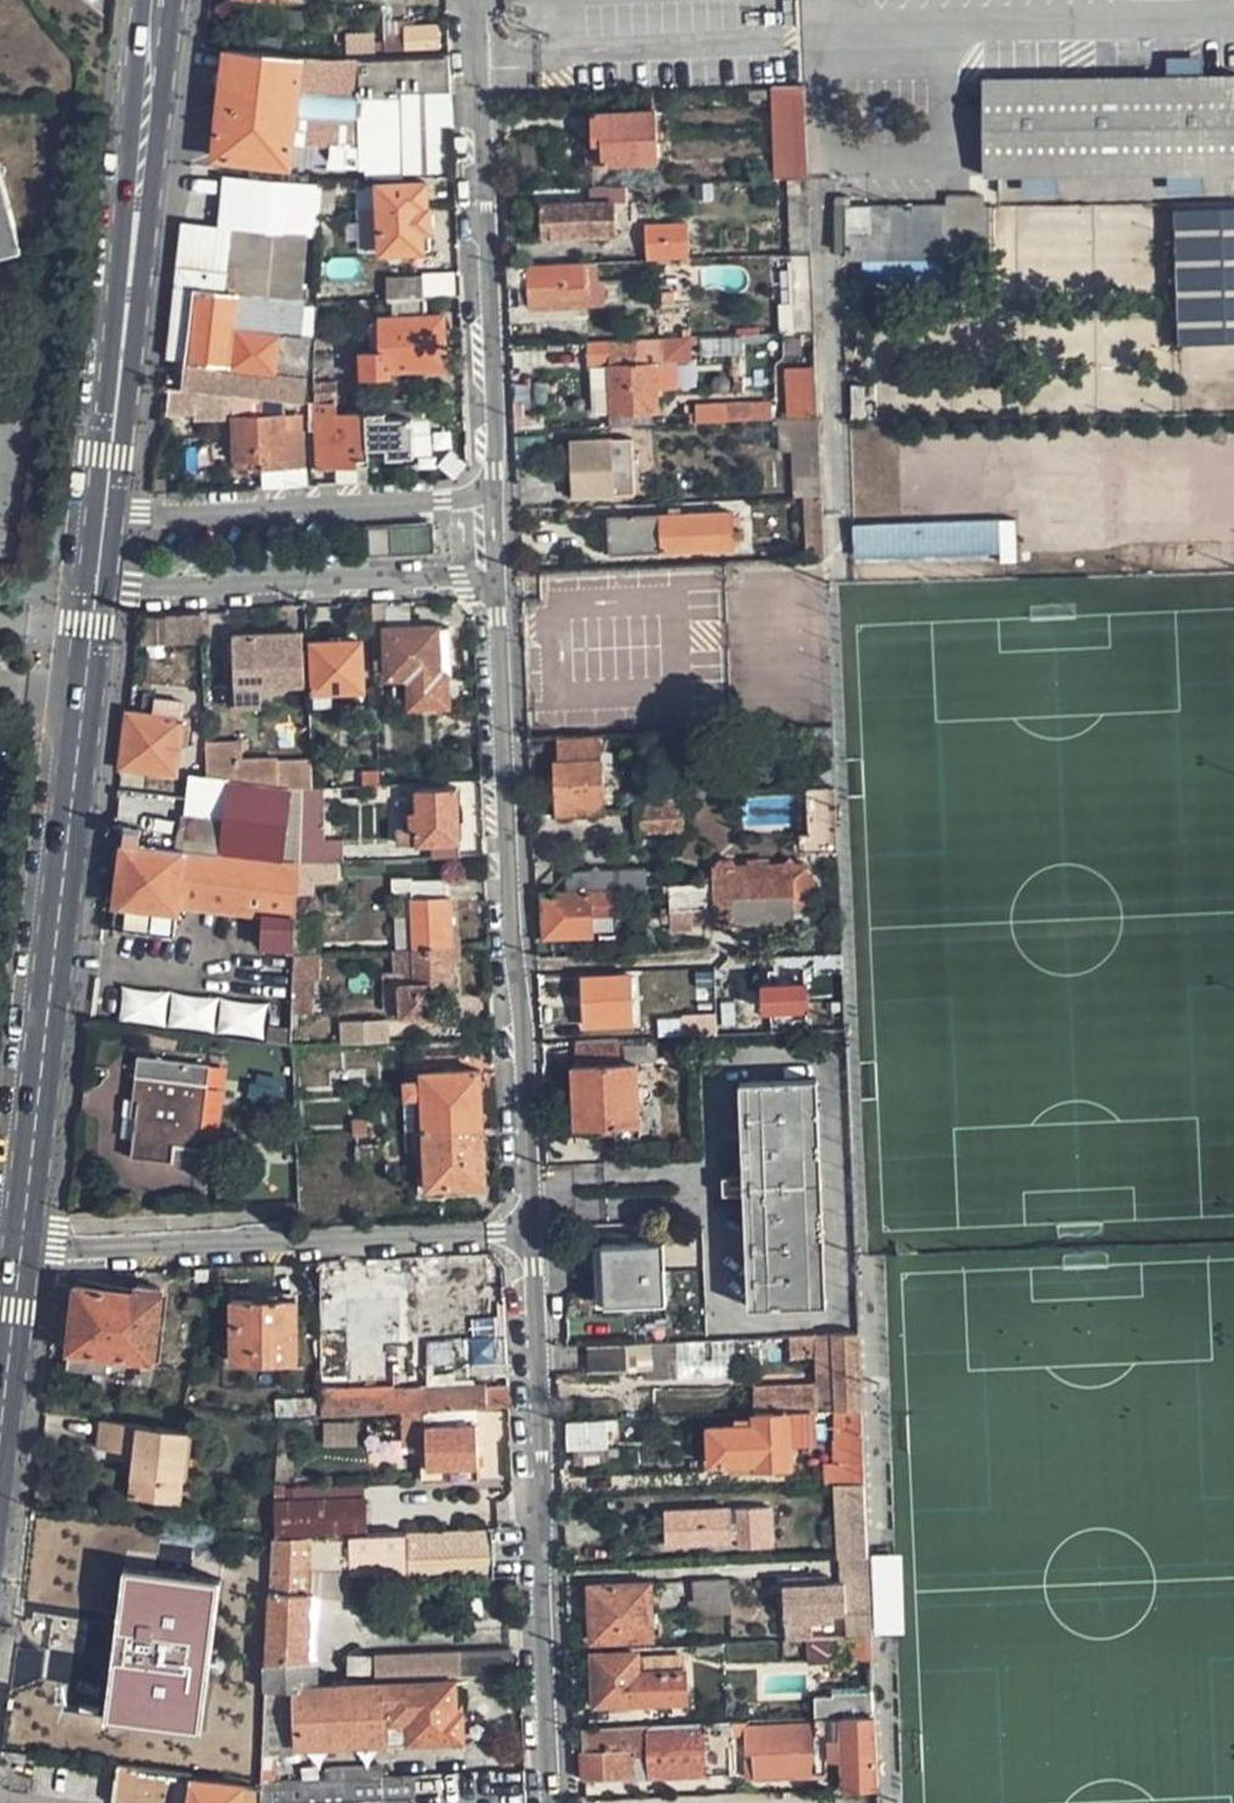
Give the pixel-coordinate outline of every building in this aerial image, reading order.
[(410,54),(409,46),(439,44),(437,24),(409,26),(385,27),(386,56),(410,54)] [(451,94),(449,52),(439,52),(410,54),(386,56),(359,57),(326,57),(299,55),(226,46),(215,153),(289,160),(291,139),(303,141),(361,147),(362,133),(361,98),(429,95),(451,94)] [(983,77),(984,176),(1233,174),(1233,75),(983,77)] [(773,116),(775,145),(790,145),(791,176),(811,175),(810,144),(807,85),(788,86),(788,116),(773,116)] [(432,173),(455,173),(451,94),(429,95),(432,173)] [(593,166),(658,164),(656,110),(591,113),(593,166)] [(21,251),(0,174),(0,256),(21,251)] [(814,253),(811,175),(791,176),(794,254),(814,253)] [(320,176),(318,211),(332,211),(334,176),(320,176)] [(381,251),(422,249),(422,229),(431,229),(429,208),(425,208),(425,183),(379,185),(380,209),(381,251)] [(587,188),(588,196),(612,196),(611,186),(587,188)] [(369,187),(354,188),(358,252),(374,251),(369,187)] [(845,207),(846,260),(950,259),(951,233),(984,233),(984,208),(984,194),(950,195),(950,208),(845,207)] [(539,237),(614,234),(611,201),(538,205),(539,237)] [(1173,213),(1177,345),(1233,343),(1233,211),(1173,213)] [(650,224),(650,240),(690,238),(689,221),(650,224)] [(691,259),(690,238),(650,240),(643,240),(644,262),(691,259)] [(846,260),(846,270),(950,269),(950,259),(846,260)] [(584,264),(507,268),(508,288),(518,287),(518,305),(531,305),(531,311),(601,307),(600,281),(599,263),(584,264)] [(423,297),(459,296),(459,278),(384,280),(385,298),(391,298),(423,297)] [(617,280),(600,281),(601,307),(619,307),(617,280)] [(228,365),(270,369),(295,371),(298,338),(302,297),(270,294),(237,290),(195,286),(191,326),(188,360),(193,361),(190,388),(211,390),(214,364),(216,364),(214,373),(227,374),(228,365)] [(389,378),(389,370),(429,368),(427,318),(423,318),(423,297),(391,298),(392,320),(379,320),(381,353),(359,353),(360,380),(389,378)] [(441,318),(427,318),(429,368),(444,367),(441,318)] [(679,388),(677,362),(692,361),(691,338),(589,343),(590,368),(594,367),(597,414),(660,411),(659,389),(679,388)] [(819,367),(790,368),(791,396),(803,396),(804,419),(821,418),(819,379),(819,367)] [(271,381),(269,395),(282,397),(308,400),(315,401),(314,384),(315,373),(299,372),(297,383),(271,381)] [(333,374),(315,373),(314,384),(315,401),(335,400),(333,374)] [(168,392),(168,410),(192,410),(193,393),(168,392)] [(304,467),(301,433),(284,433),(284,414),(282,397),(269,395),(231,392),(232,417),(235,460),(265,459),(266,468),(304,467)] [(803,396),(791,396),(792,420),(804,419),(803,396)] [(775,420),(775,406),(698,409),(698,416),(691,416),(692,424),(701,423),(732,422),(750,421),(775,420)] [(315,419),(319,470),(361,468),(361,461),(414,457),(412,418),(386,419),(385,414),(315,419)] [(572,442),(575,497),(613,496),(610,441),(572,442)] [(825,497),(807,498),(810,532),(826,532),(825,511),(825,497)] [(609,519),(612,556),(735,549),(732,513),(609,519)] [(857,527),(858,556),(1003,553),(1002,523),(857,527)] [(371,556),(435,553),(434,526),(370,530),(371,556)] [(810,532),(811,558),(826,557),(826,532),(810,532)] [(372,602),(373,630),(390,629),(387,601),(372,602)] [(143,644),(201,642),(200,612),(147,615),(143,644)] [(454,627),(390,629),(392,676),(416,676),(416,705),(450,705),(449,675),(457,674),(454,627)] [(233,634),(236,685),(282,683),(282,692),(303,691),(303,681),(301,665),(304,665),(302,631),(287,632),(233,634)] [(312,643),(314,691),(361,690),(359,640),(312,643)] [(176,770),(184,715),(186,699),(156,695),(153,711),(130,709),(124,763),(176,770)] [(560,737),(562,763),(555,764),(557,815),(603,813),(601,761),(600,734),(560,737)] [(243,741),(204,741),(206,774),(225,778),(279,784),(287,785),(298,787),(298,786),(310,785),(309,758),(279,762),(277,760),(244,759),(243,741)] [(225,778),(206,774),(195,775),(189,819),(224,823),(225,778)] [(224,823),(223,852),(286,860),(287,785),(279,784),(225,778),(224,823)] [(298,787),(297,862),(328,860),(325,785),(310,785),(298,786),(298,787)] [(459,789),(419,792),(420,813),(411,813),(413,829),(400,830),(401,845),(422,844),(434,844),(434,853),(462,851),(462,841),(459,789)] [(811,862),(840,862),(838,793),(808,794),(811,862)] [(640,832),(685,830),(684,808),(639,810),(640,832)] [(182,835),(143,827),(142,842),(186,848),(223,852),(224,823),(189,819),(182,835)] [(128,824),(126,840),(142,842),(143,827),(143,826),(128,824)] [(223,852),(186,848),(142,842),(126,840),(118,903),(116,927),(121,927),(156,932),(176,934),(179,910),(180,903),(244,910),(241,928),(265,931),(263,951),(263,971),(296,976),(297,954),(297,953),(297,918),(297,894),(297,862),(286,860),(223,852)] [(336,879),(336,859),(328,860),(297,862),(297,894),(312,894),(312,879),(336,879)] [(549,932),(594,931),(594,910),(619,909),(619,887),(624,887),(650,885),(647,865),(623,866),(577,868),(576,889),(547,891),(549,932)] [(806,865),(734,866),(734,881),(714,882),(668,884),(668,908),(715,907),(715,912),(734,911),(735,925),(808,923),(806,865)] [(455,945),(453,898),(448,898),(447,880),(412,881),(413,900),(415,947),(455,945)] [(156,932),(121,927),(119,943),(155,947),(156,932)] [(455,945),(415,947),(416,981),(399,984),(401,1015),(437,1013),(436,997),(457,996),(455,945)] [(415,947),(396,948),(397,984),(399,984),(416,981),(415,947)] [(773,1017),(810,1015),(810,999),(808,986),(808,970),(845,969),(844,950),(806,952),(775,953),(775,968),(771,968),(773,1017)] [(296,1042),(296,976),(263,971),(195,966),(191,996),(166,994),(164,1025),(296,1042)] [(585,978),(586,1024),(637,1023),(634,976),(585,978)] [(111,986),(110,1019),(135,1022),(138,990),(111,986)] [(816,986),(808,986),(810,999),(817,999),(816,986)] [(135,1022),(164,1025),(166,994),(138,990),(135,1022)] [(720,1032),(719,1011),(684,1011),(684,1034),(720,1032)] [(339,1023),(340,1043),(386,1041),(385,1022),(339,1023)] [(574,1041),(575,1065),(571,1066),(573,1128),(641,1125),(638,1063),(619,1064),(617,1038),(574,1041)] [(135,1156),(200,1164),(213,1060),(141,1051),(134,1096),(144,1098),(135,1156)] [(424,1072),(428,1129),(485,1128),(481,1069),(424,1072)] [(758,1304),(751,1077),(742,1077),(750,1304),(758,1304)] [(751,1077),(758,1304),(827,1302),(818,1077),(751,1077)] [(428,1129),(431,1185),(487,1183),(485,1128),(428,1129)] [(358,1145),(360,1160),(384,1157),(382,1144),(358,1145)] [(596,1241),(598,1302),(605,1303),(602,1241),(596,1241)] [(602,1241),(605,1303),(653,1301),(650,1241),(602,1241)] [(650,1241),(653,1301),(665,1301),(663,1241),(650,1241)] [(440,1255),(440,1273),(486,1270),(486,1253),(440,1255)] [(440,1273),(444,1324),(488,1322),(486,1270),(440,1273)] [(79,1284),(73,1346),(70,1367),(108,1371),(110,1351),(156,1355),(165,1286),(140,1283),(140,1292),(79,1284)] [(324,1293),(327,1387),(350,1386),(348,1292),(324,1293)] [(348,1292),(350,1386),(327,1387),(328,1413),(402,1410),(425,1409),(475,1408),(489,1407),(487,1386),(412,1389),(410,1360),(401,1360),(399,1329),(388,1329),(387,1292),(348,1292)] [(233,1302),(236,1366),(302,1362),(299,1300),(233,1302)] [(838,1406),(841,1406),(864,1405),(860,1329),(836,1330),(818,1331),(791,1332),(793,1351),(820,1350),(821,1382),(754,1384),(755,1411),(789,1409),(817,1408),(822,1407),(838,1406)] [(631,1339),(590,1341),(591,1370),(632,1369),(631,1339)] [(509,1385),(487,1386),(489,1407),(510,1408),(509,1385)] [(841,1406),(844,1457),(850,1457),(867,1456),(864,1405),(841,1406)] [(839,1442),(838,1406),(822,1407),(817,1408),(789,1409),(755,1411),(756,1425),(711,1428),(712,1464),(756,1462),(756,1469),(791,1469),(791,1444),(818,1442),(839,1442)] [(476,1423),(475,1408),(425,1409),(402,1410),(405,1449),(427,1448),(428,1468),(428,1482),(480,1480),(479,1466),(476,1423)] [(609,1417),(572,1420),(573,1448),(610,1446),(609,1417)] [(133,1498),(165,1500),(167,1481),(183,1482),(189,1429),(109,1419),(105,1448),(138,1452),(133,1498)] [(868,1483),(867,1456),(850,1457),(850,1484),(868,1483)] [(167,1481),(165,1500),(182,1501),(183,1482),(167,1481)] [(870,1552),(868,1483),(850,1484),(838,1485),(841,1554),(845,1554),(870,1552)] [(276,1534),(281,1534),(312,1534),(352,1532),(367,1532),(366,1496),(277,1500),(276,1534)] [(737,1507),(739,1546),(771,1545),(770,1506),(737,1507)] [(670,1511),(672,1547),(732,1544),(729,1509),(670,1511)] [(298,1655),(314,1655),(316,1594),(313,1594),(313,1589),(312,1565),(354,1565),(355,1569),(410,1567),(410,1577),(463,1575),(463,1602),(495,1601),(495,1574),(494,1527),(408,1530),(367,1532),(352,1532),(312,1534),(281,1534),(276,1534),(274,1597),(273,1610),(271,1656),(281,1656),(298,1655)] [(874,1635),(870,1552),(845,1554),(847,1577),(852,1577),(852,1583),(834,1584),(833,1578),(790,1579),(791,1639),(807,1638),(834,1637),(838,1637),(848,1636),(859,1636),(874,1635)] [(353,1590),(355,1569),(354,1565),(312,1565),(313,1589),(353,1590)] [(207,1579),(115,1566),(95,1713),(187,1725),(207,1579)] [(733,1568),(693,1571),(694,1592),(734,1590),(733,1568)] [(594,1641),(654,1640),(653,1581),(589,1583),(594,1641)] [(875,1661),(874,1635),(859,1636),(860,1661),(875,1661)] [(834,1637),(807,1638),(808,1663),(835,1661),(834,1637)] [(509,1674),(509,1647),(344,1654),(344,1679),(509,1674)] [(641,1654),(589,1657),(592,1708),(688,1704),(688,1666),(641,1668),(641,1659),(641,1654)] [(298,1689),(298,1655),(281,1656),(281,1690),(298,1689)] [(265,1780),(278,1779),(279,1746),(281,1690),(281,1656),(271,1656),(267,1716),(266,1731),(266,1738),(266,1755),(265,1778),(265,1780)] [(641,1668),(688,1666),(687,1657),(641,1659),(641,1668)] [(454,1683),(385,1686),(298,1689),(297,1745),(389,1742),(387,1712),(392,1711),(392,1721),(406,1721),(407,1742),(464,1739),(461,1713),(454,1714),(454,1683)] [(279,1746),(297,1745),(298,1689),(281,1690),(279,1746)] [(818,1700),(819,1720),(829,1719),(847,1719),(877,1717),(876,1694),(838,1696),(837,1700),(818,1700)] [(877,1717),(847,1719),(829,1719),(819,1720),(818,1720),(818,1724),(818,1731),(830,1731),(830,1734),(848,1734),(848,1787),(880,1786),(877,1717)] [(736,1723),(586,1729),(587,1776),(738,1767),(736,1734),(751,1734),(751,1722),(736,1723)] [(819,1771),(818,1731),(818,1724),(758,1726),(760,1773),(819,1771)] [(265,1786),(249,1785),(248,1793),(241,1793),(242,1784),(190,1778),(190,1769),(132,1763),(122,1762),(118,1802),(266,1802),(265,1786)] [(413,1773),(278,1779),(265,1780),(265,1786),(266,1802),(414,1802),(413,1773)]
